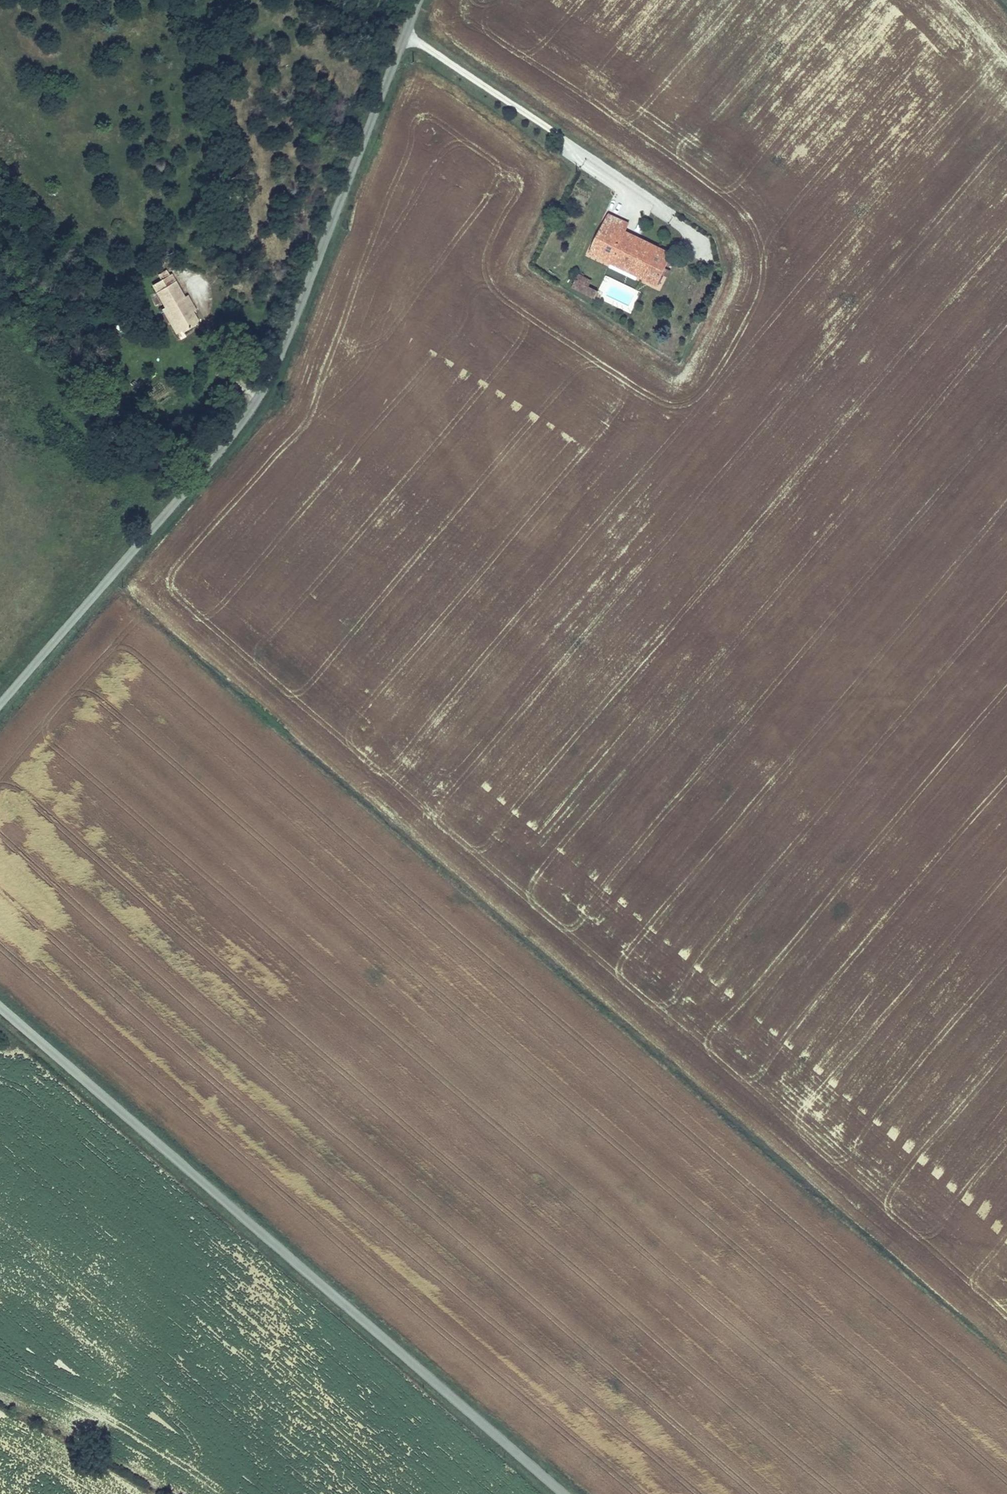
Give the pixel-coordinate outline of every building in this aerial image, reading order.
[(618,218),(608,213),(589,253),(657,286),(663,273),(666,267),(673,254),(658,246),(650,260),(618,244),(625,230),(614,224),(618,218)] [(629,223),(618,218),(614,224),(625,230),(629,223)] [(658,246),(625,230),(618,244),(650,260),(658,246)] [(160,280),(170,275),(167,269),(157,275),(160,280)] [(579,273),(576,278),(590,285),(592,279),(579,273)] [(199,321),(194,313),(190,316),(180,299),(185,296),(172,274),(170,275),(160,280),(151,285),(164,308),(172,322),(175,321),(181,331),(182,333),(194,326),(193,324),(199,321)] [(576,278),(571,288),(594,300),(598,292),(588,287),(590,285),(576,278)] [(180,299),(190,316),(194,313),(198,311),(188,294),(185,296),(180,299)] [(172,322),(164,308),(161,309),(175,334),(181,331),(175,321),(172,322)]
